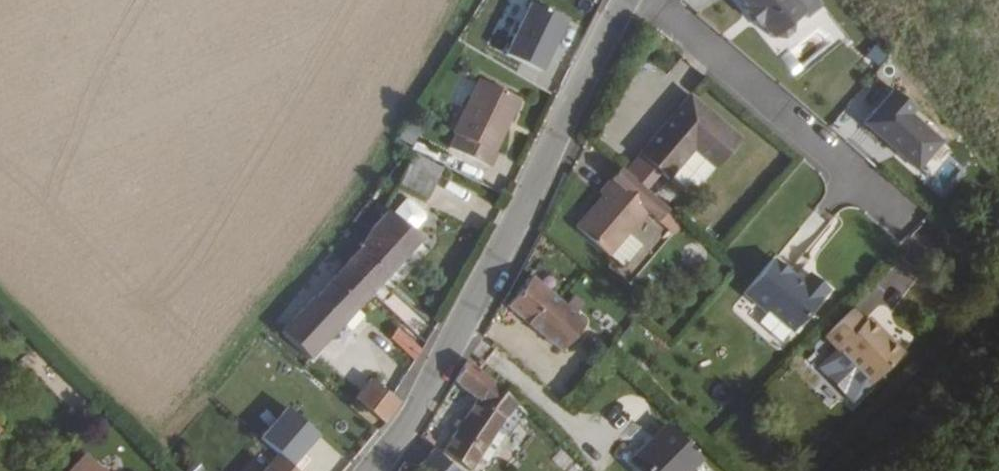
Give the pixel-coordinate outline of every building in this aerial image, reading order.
[(773,44),(808,16),(795,0),(740,0),(773,44)] [(567,19),(529,3),(504,58),(541,75),(567,19)] [(869,72),(883,57),(870,45),(856,60),(869,72)] [(518,98),(480,76),(453,134),(455,135),(449,148),(489,167),(494,157),(491,156),(518,98)] [(846,112),(856,122),(884,92),(873,82),(846,112)] [(918,110),(892,88),(861,126),(918,174),(945,144),(914,116),(918,110)] [(740,138),(685,97),(638,159),(669,182),(693,150),(717,168),(740,138)] [(414,134),(406,129),(399,140),(407,145),(414,134)] [(944,189),(958,167),(946,159),(932,182),(944,189)] [(436,176),(409,162),(398,182),(426,197),(436,176)] [(616,164),(608,174),(596,187),(599,190),(572,222),(605,249),(643,205),(654,214),(663,204),(616,164)] [(359,248),(344,264),(371,290),(421,235),(387,206),(371,226),(359,248)] [(663,212),(655,222),(671,234),(679,223),(663,212)] [(794,335),(829,292),(808,274),(799,284),(773,261),(742,296),(766,317),(769,314),(794,335)] [(311,358),(371,290),(344,264),(313,298),(310,295),(280,330),(311,358)] [(531,275),(519,290),(513,284),(512,283),(502,299),(563,348),(585,322),(531,275)] [(879,278),(870,300),(893,309),(902,287),(879,278)] [(868,387),(903,351),(872,319),(865,325),(852,309),(822,338),(868,387)] [(397,325),(391,336),(416,359),(422,348),(397,325)] [(516,402),(465,361),(454,378),(481,399),(445,447),(470,467),(482,450),(488,453),(493,445),(488,441),(506,414),(516,402)] [(372,377),(357,396),(386,420),(400,400),(395,395),(372,377)] [(289,407),(262,437),(280,453),(300,470),(311,458),(303,452),(319,433),(289,407)] [(660,425),(624,461),(634,470),(683,470),(695,458),(660,425)] [(322,437),(311,445),(330,470),(341,461),(322,437)] [(434,445),(418,463),(427,470),(463,470),(434,445)] [(103,469),(83,452),(67,470),(101,470),(103,469)] [(300,470),(280,453),(265,470),(301,470),(300,470)]
